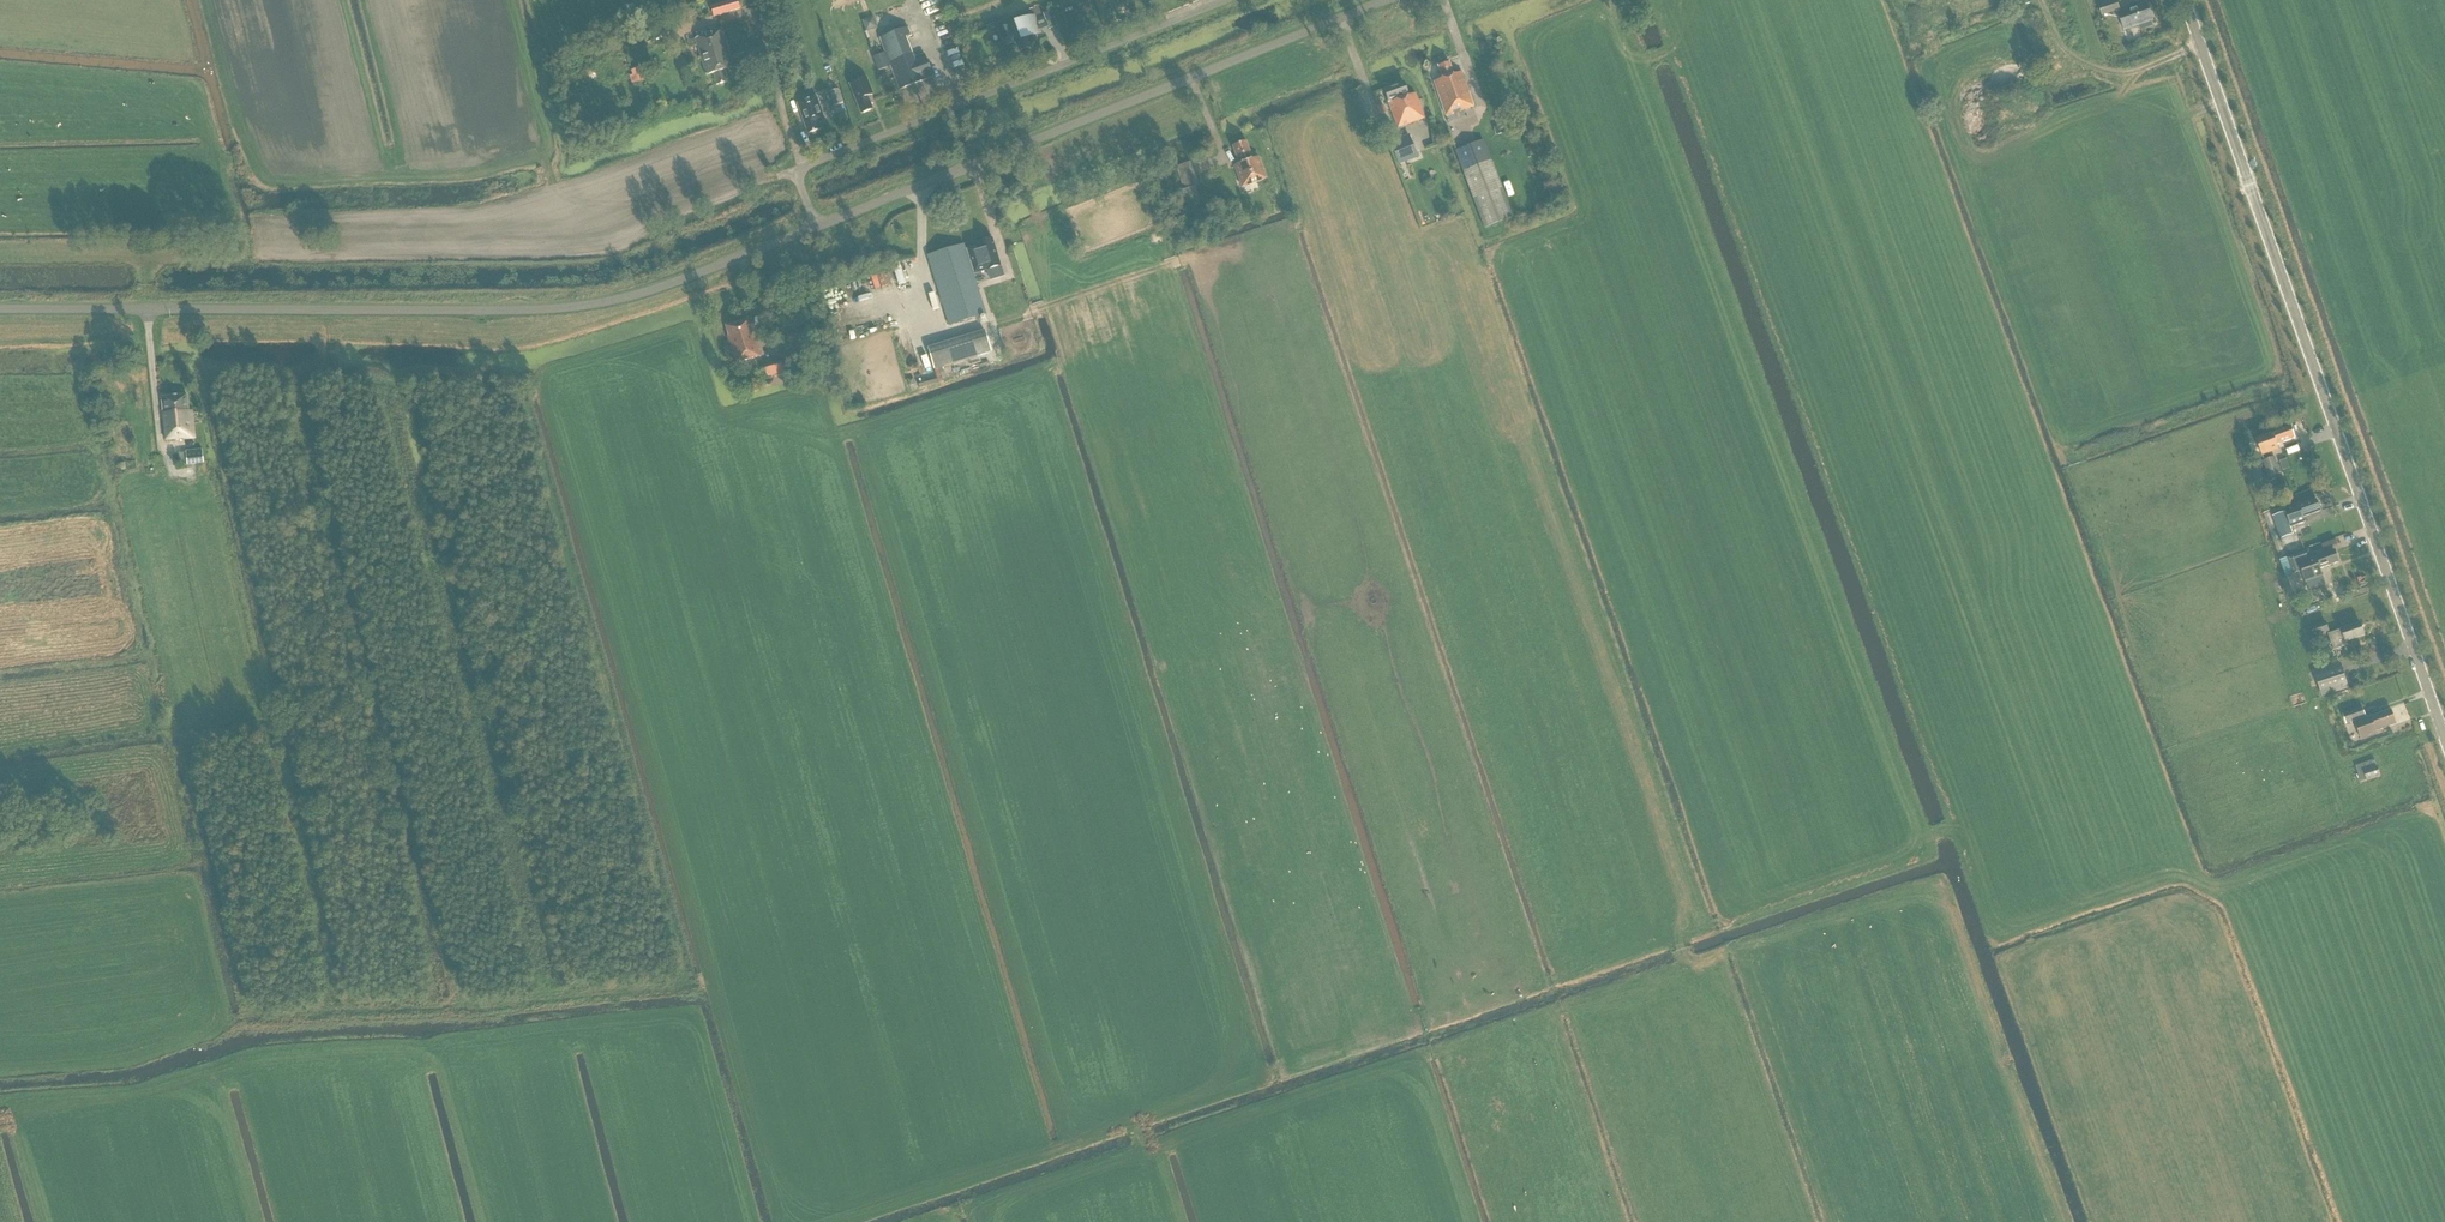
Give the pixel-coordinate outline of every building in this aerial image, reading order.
[(740,9),(737,0),(732,0),(711,6),(714,16),(740,9)] [(1153,13),(1165,7),(1162,0),(1147,0),(1153,13)] [(2117,1),(2100,7),(2102,15),(2119,9),(2117,1)] [(2139,25),(2141,30),(2153,26),(2151,21),(2153,20),(2147,4),(2119,13),(2125,30),(2139,25)] [(1058,26),(1052,10),(1043,14),(1049,29),(1058,26)] [(868,31),(879,26),(874,15),(863,19),(868,31)] [(1026,20),(998,30),(1004,46),(1017,41),(1021,50),(1031,46),(1027,37),(1032,35),(1031,35),(1042,31),(1036,16),(1026,20)] [(899,29),(880,37),(900,89),(933,76),(924,53),(914,57),(906,37),(911,35),(907,26),(899,29)] [(734,67),(726,41),(722,28),(702,34),(703,36),(695,38),(707,75),(714,73),(717,85),(729,81),(725,69),(734,67)] [(877,70),(885,67),(880,54),(872,56),(877,70)] [(1446,116),(1474,106),(1462,72),(1453,75),(1449,62),(1438,66),(1442,78),(1434,81),(1446,116)] [(630,69),(634,82),(648,77),(644,64),(630,69)] [(823,68),(827,82),(836,79),(831,65),(823,68)] [(861,113),(873,109),(868,96),(873,94),(867,78),(850,84),(854,94),(861,113)] [(1398,127),(1424,118),(1415,93),(1408,95),(1404,82),(1384,89),(1388,102),(1390,101),(1392,107),(1390,107),(1398,127)] [(834,107),(843,104),(839,89),(829,92),(834,107)] [(817,97),(797,104),(808,134),(822,129),(819,122),(825,120),(817,97)] [(1409,135),(1390,142),(1396,158),(1415,150),(1409,135)] [(1468,183),(1493,174),(1480,140),(1456,148),(1468,183)] [(1242,187),(1267,178),(1259,156),(1253,158),(1247,141),(1233,145),(1239,163),(1234,165),(1242,187)] [(1185,187),(1198,183),(1191,161),(1178,166),(1185,187)] [(1493,174),(1468,183),(1485,227),(1509,218),(1493,174)] [(964,244),(927,256),(949,326),(986,314),(974,277),(973,274),(987,270),(988,273),(990,279),(1004,275),(1001,266),(992,239),(979,243),(979,245),(966,249),(964,244)] [(729,336),(728,336),(736,364),(738,364),(738,363),(759,356),(759,357),(761,357),(753,329),(751,330),(748,320),(727,326),(729,336)] [(985,331),(928,349),(935,370),(992,352),(985,331)] [(764,365),(767,377),(799,368),(796,356),(764,365)] [(185,440),(195,439),(192,411),(189,411),(187,395),(160,397),(165,441),(184,439),(185,440)] [(2262,455),(2273,451),(2279,449),(2277,444),(2295,438),(2291,426),(2273,433),(2267,435),(2257,439),(2262,455)] [(204,462),(203,450),(186,452),(187,464),(204,462)] [(2281,473),(2275,457),(2273,451),(2262,455),(2264,461),(2269,477),(2281,473)] [(2286,512),(2273,516),(2281,538),(2293,534),(2291,527),(2305,522),(2303,517),(2321,511),(2317,500),(2300,506),(2299,505),(2285,510),(2286,512)] [(2320,569),(2339,562),(2335,551),(2308,560),(2305,551),(2287,558),(2293,574),(2302,571),(2306,581),(2322,576),(2320,569)] [(2287,558),(2280,560),(2286,576),(2293,574),(2287,558)] [(2326,622),(2312,628),(2315,637),(2330,632),(2326,622)] [(2346,641),(2365,635),(2360,623),(2341,629),(2341,630),(2328,634),(2334,650),(2347,645),(2346,641)] [(2322,696),(2348,688),(2340,664),(2315,672),(2322,696)] [(2346,723),(2366,717),(2362,707),(2343,714),(2346,723)] [(2396,723),(2391,710),(2371,717),(2370,717),(2355,722),(2361,740),(2377,734),(2376,730),(2396,723)] [(2380,776),(2375,759),(2355,765),(2361,782),(2380,776)]
